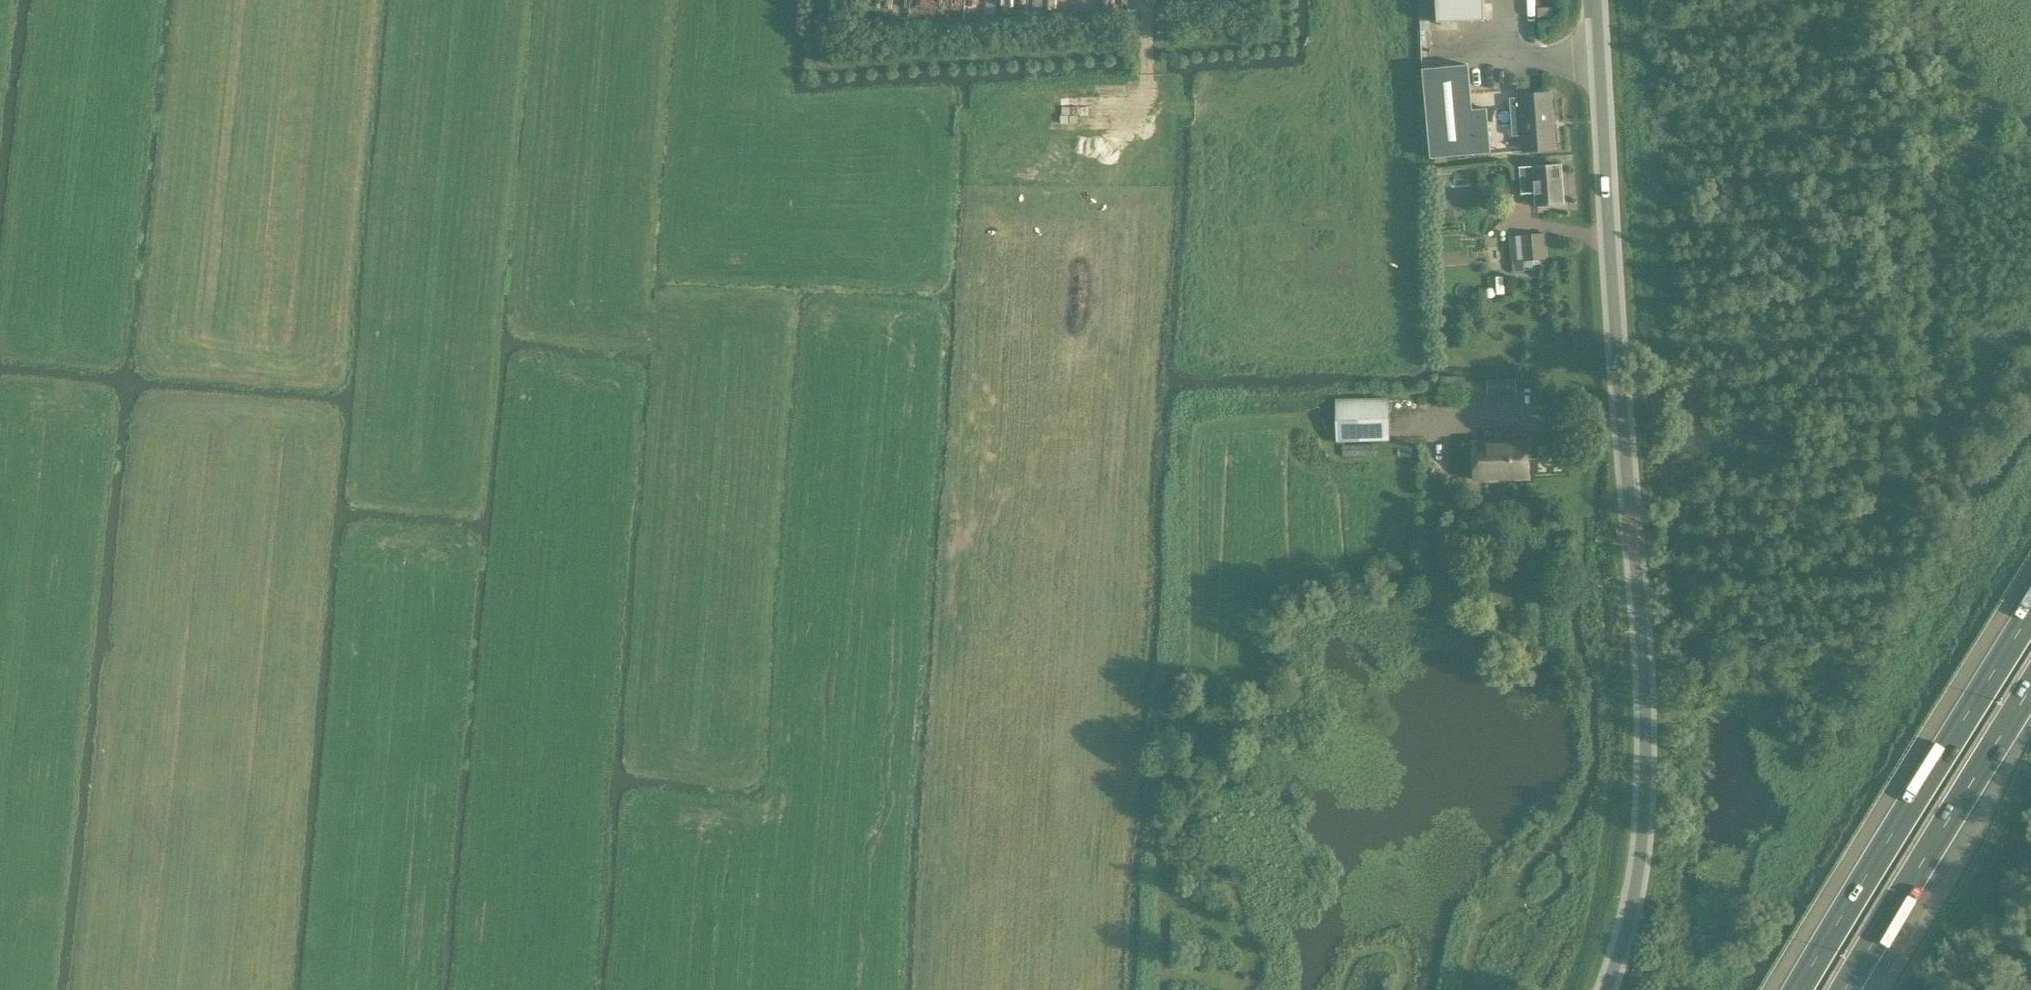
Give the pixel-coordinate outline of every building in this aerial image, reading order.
[(1485,20),(1484,0),(1436,0),(1437,22),(1485,20)] [(1538,8),(1538,17),(1553,17),(1553,7),(1538,8)] [(1423,68),(1425,92),(1431,157),(1491,152),(1488,107),(1473,109),(1469,64),(1423,68)] [(1520,95),(1524,150),(1555,148),(1551,93),(1520,95)] [(1535,171),(1522,172),(1523,188),(1536,187),(1537,206),(1564,204),(1561,163),(1534,165),(1535,171)] [(1524,260),(1545,258),(1543,233),(1522,235),(1524,260)] [(1522,235),(1509,236),(1511,261),(1524,260),(1522,235)] [(1467,377),(1441,376),(1440,403),(1466,404),(1467,377)] [(1339,432),(1388,432),(1387,399),(1338,400),(1339,432)] [(1529,441),(1473,443),(1474,479),(1530,477),(1529,441)] [(1345,454),(1360,454),(1360,443),(1344,444),(1345,454)]
